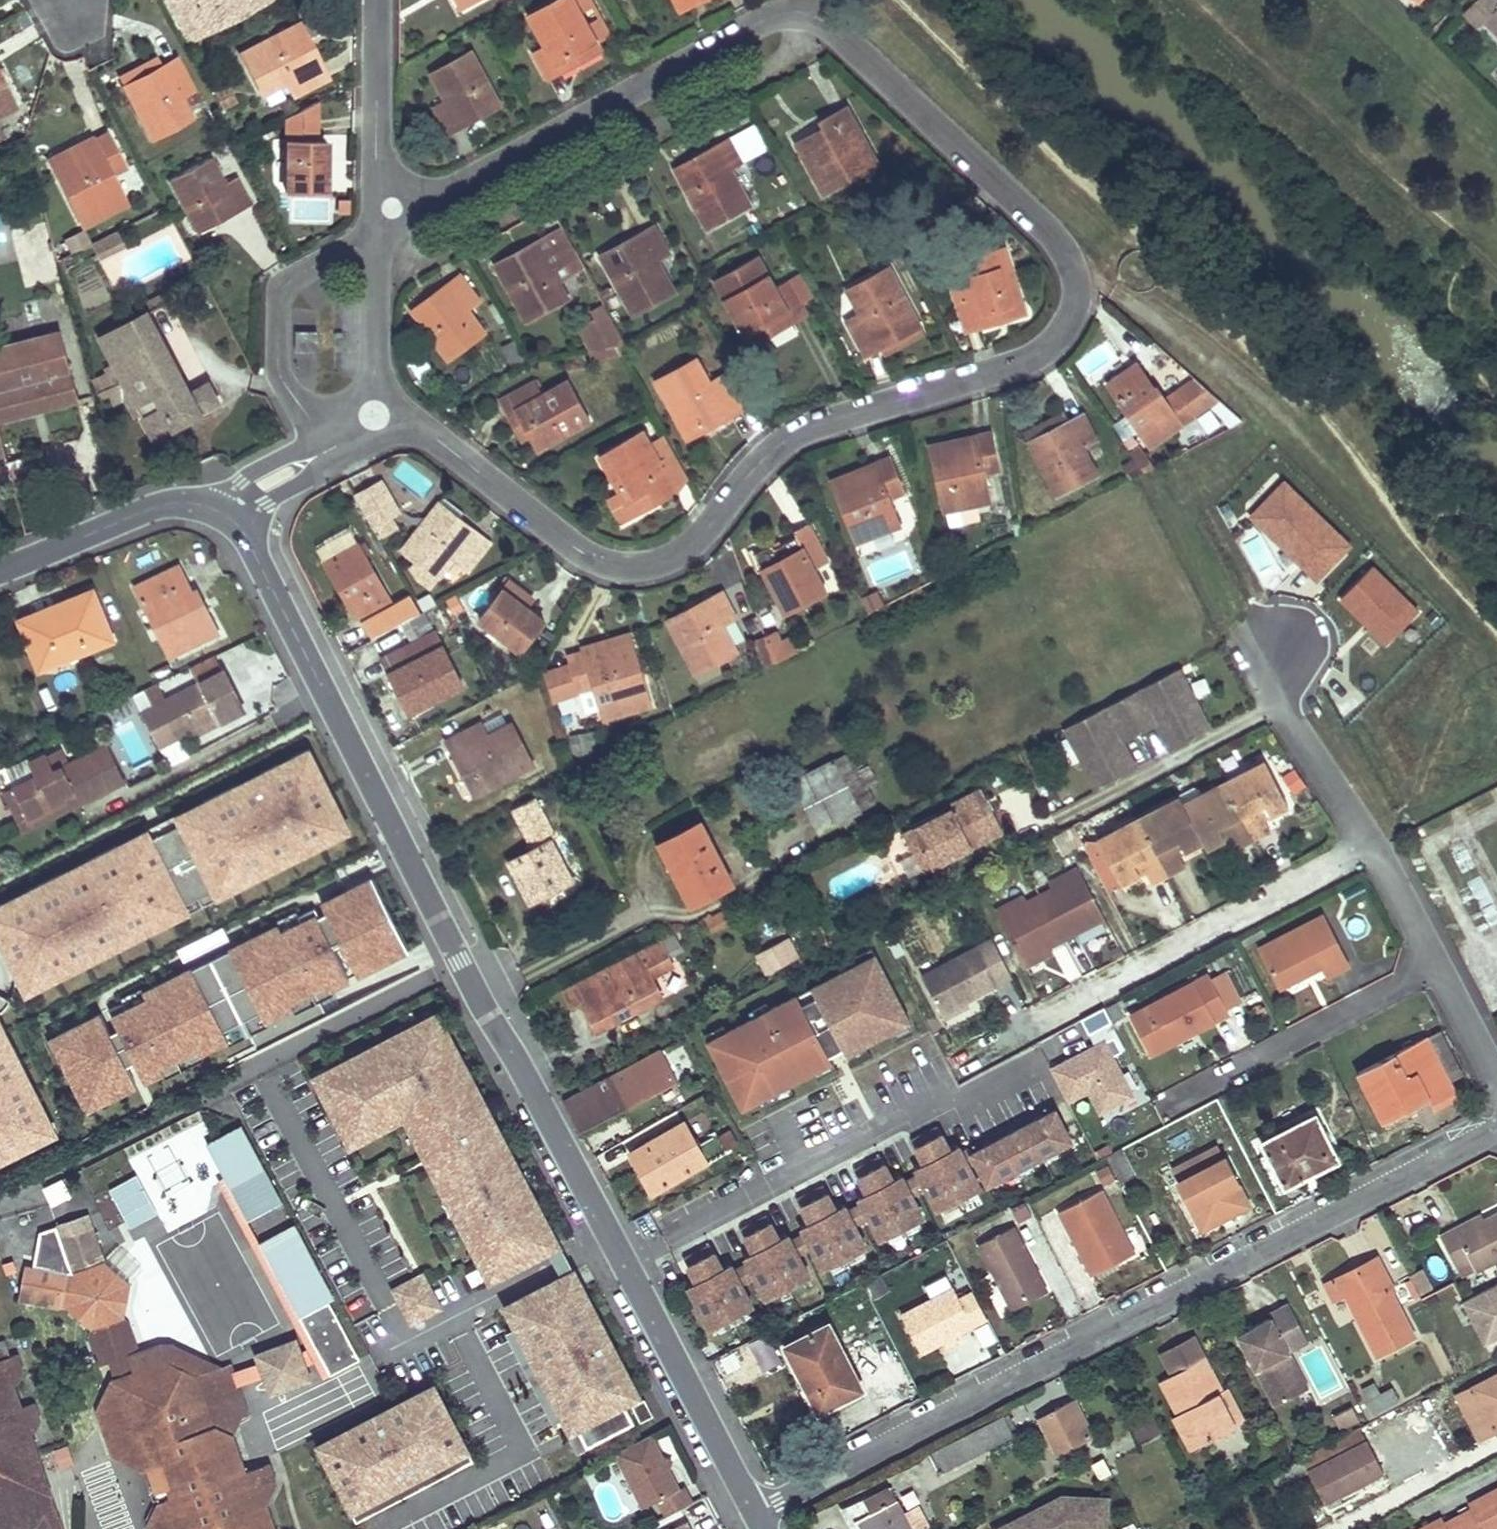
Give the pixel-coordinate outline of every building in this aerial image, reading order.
[(206,29),(264,0),(191,0),(206,29)] [(446,10),(457,4),(454,0),(440,0),(446,10)] [(460,8),(471,2),(469,0),(455,0),(460,8)] [(529,14),(544,43),(532,51),(546,77),(600,48),(594,38),(607,31),(599,16),(586,23),(580,13),(593,5),(590,0),(556,0),(529,14)] [(674,1),(680,11),(700,0),(677,0),(674,1)] [(1461,15),(1476,29),(1484,22),(1496,36),(1496,0),(1476,0),(1461,15)] [(298,21),(239,51),(260,93),(285,81),(292,95),(326,78),(318,58),(314,60),(305,42),(309,40),(298,21)] [(471,50),(430,72),(445,97),(432,104),(446,131),(477,115),(472,106),(494,95),(471,50)] [(140,75),(123,85),(151,137),(190,116),(180,95),(192,89),(175,57),(157,66),(159,70),(142,79),(140,75)] [(228,85),(216,91),(224,106),(235,100),(228,85)] [(14,106),(4,87),(1,88),(0,86),(0,113),(14,106)] [(494,95),(472,106),(477,115),(499,103),(494,95)] [(824,127),(797,142),(824,192),(878,161),(846,104),(821,119),(824,127)] [(95,142),(51,164),(82,225),(126,203),(111,174),(124,168),(106,132),(93,139),(95,142)] [(91,135),(48,156),(51,164),(95,142),(93,139),(91,135)] [(730,136),(698,153),(703,162),(679,176),(707,228),(750,206),(730,168),(743,161),(730,136)] [(318,139),(285,138),(286,191),(324,191),(324,164),(318,164),(318,139)] [(224,182),(236,176),(222,152),(210,158),(224,182)] [(698,153),(673,165),(679,176),(703,162),(698,153)] [(210,158),(171,178),(193,222),(214,211),(218,220),(251,204),(236,176),(224,182),(210,158)] [(22,286),(58,280),(47,221),(12,227),(22,286)] [(657,225),(625,242),(630,252),(607,264),(633,313),(676,290),(657,257),(670,251),(657,225)] [(117,229),(89,242),(97,256),(123,243),(117,229)] [(549,234),(495,264),(525,320),(568,297),(553,268),(565,261),(549,234)] [(625,242),(602,254),(607,264),(630,252),(625,242)] [(1003,248),(960,262),(972,296),(961,300),(956,301),(966,330),(1024,311),(1003,248)] [(758,256),(716,281),(751,342),(770,331),(764,321),(787,309),(790,313),(804,305),(800,299),(790,279),(776,287),(758,256)] [(960,262),(951,264),(961,300),(972,296),(960,262)] [(889,266),(848,287),(860,312),(847,319),(865,354),(880,347),(878,343),(902,330),(903,332),(921,324),(889,266)] [(802,272),(790,279),(800,299),(812,292),(802,272)] [(460,275),(413,310),(447,358),(483,331),(467,308),(477,298),(460,275)] [(163,295),(146,304),(149,312),(167,304),(163,295)] [(604,305),(592,312),(595,319),(607,312),(604,305)] [(787,309),(764,321),(770,331),(807,311),(804,305),(790,313),(787,309)] [(109,389),(124,381),(142,412),(155,437),(220,401),(210,381),(192,391),(150,313),(149,312),(100,338),(117,368),(95,379),(100,394),(109,389)] [(607,312),(595,319),(607,341),(619,335),(607,312)] [(902,330),(878,343),(880,347),(883,352),(925,332),(921,324),(903,332),(902,330)] [(0,346),(0,419),(77,399),(60,332),(0,346)] [(317,332),(297,333),(296,353),(316,353),(317,332)] [(511,341),(502,347),(511,364),(521,358),(511,341)] [(697,357),(657,379),(687,437),(706,427),(704,423),(726,413),(728,415),(743,408),(724,373),(709,381),(697,357)] [(1148,445),(1220,398),(1197,378),(1163,399),(1154,385),(1151,387),(1135,362),(1106,382),(1148,445)] [(535,379),(499,399),(507,414),(516,409),(529,433),(537,448),(590,420),(568,380),(543,393),(535,379)] [(109,389),(115,399),(123,394),(135,415),(142,412),(124,381),(109,389)] [(1226,403),(1215,414),(1229,426),(1243,419),(1226,403)] [(516,409),(507,414),(520,438),(529,433),(516,409)] [(1045,430),(1026,441),(1054,494),(1096,474),(1082,446),(1096,439),(1082,412),(1069,419),(1071,423),(1048,434),(1045,430)] [(642,430),(599,454),(620,491),(607,498),(621,524),(655,505),(648,495),(671,483),(673,486),(689,477),(666,434),(649,443),(642,430)] [(950,441),(928,446),(943,509),(946,509),(950,523),(978,517),(975,503),(989,500),(984,474),(1000,471),(991,432),(974,435),(975,439),(950,445),(950,441)] [(850,473),(830,481),(855,542),(898,525),(888,500),(904,494),(889,457),(873,463),(874,467),(851,477),(850,473)] [(1315,580),(1350,544),(1282,480),(1248,516),(1315,580)] [(378,482),(354,495),(369,523),(386,513),(393,509),(378,482)] [(671,483),(648,495),(655,505),(677,492),(673,486),(671,483)] [(439,502),(432,510),(451,526),(458,517),(439,502)] [(432,510),(402,548),(436,577),(454,555),(467,564),(487,539),(458,517),(451,526),(432,510)] [(386,513),(369,523),(376,535),(393,525),(386,513)] [(770,545),(753,554),(782,612),(825,591),(812,567),(826,560),(808,525),(793,532),(795,536),(772,547),(770,545)] [(393,604),(366,556),(370,554),(362,541),(325,562),(342,592),(346,591),(362,622),(371,639),(388,630),(389,629),(402,622),(393,604)] [(178,565),(135,587),(170,654),(218,630),(199,595),(195,597),(178,565)] [(379,573),(391,596),(404,589),(391,566),(379,573)] [(509,580),(479,620),(519,650),(544,619),(528,607),(534,598),(509,580)] [(687,609),(666,620),(696,674),(737,651),(722,623),(735,616),(722,590),(707,598),(709,601),(689,611),(687,609)] [(58,604),(21,620),(41,668),(113,639),(95,593),(60,608),(58,604)] [(771,660),(793,653),(784,625),(761,632),(771,660)] [(435,631),(381,659),(389,673),(392,672),(403,693),(399,695),(408,712),(463,684),(435,631)] [(626,631),(579,645),(580,649),(581,652),(629,637),(626,631)] [(580,649),(567,654),(569,662),(578,691),(592,687),(603,719),(649,706),(629,637),(581,652),(580,649)] [(555,698),(578,691),(569,662),(546,669),(555,698)] [(1178,667),(1067,725),(1082,755),(1089,751),(1104,782),(1135,765),(1123,741),(1159,723),(1171,746),(1202,730),(1186,700),(1194,696),(1178,667)] [(223,670),(141,711),(159,745),(189,730),(215,716),(219,723),(243,710),(223,670)] [(1210,726),(1194,696),(1186,700),(1202,730),(1210,726)] [(480,722),(445,740),(454,755),(457,754),(468,776),(465,778),(475,796),(534,765),(512,722),(507,725),(500,714),(482,724),(480,722)] [(215,716),(189,730),(193,737),(219,723),(215,716)] [(108,784),(111,790),(126,782),(107,745),(93,752),(108,784)] [(247,782),(269,824),(284,853),(322,833),(316,822),(276,745),(208,782),(217,798),(247,782)] [(1089,751),(1082,755),(1097,785),(1104,782),(1089,751)] [(45,755),(26,763),(34,779),(12,790),(27,821),(62,805),(59,798),(73,792),(79,804),(95,796),(93,790),(108,784),(93,752),(52,771),(45,755)] [(850,752),(834,760),(847,785),(863,776),(850,752)] [(1257,773),(1275,763),(1272,757),(1254,766),(1257,773)] [(833,758),(791,781),(805,807),(847,785),(834,760),(833,758)] [(1230,779),(1260,837),(1274,830),(1268,818),(1264,811),(1271,807),(1274,814),(1296,804),(1275,763),(1257,773),(1254,766),(1230,779)] [(863,776),(847,785),(860,809),(876,801),(863,776)] [(573,777),(535,797),(542,812),(582,791),(573,777)] [(1194,806),(1209,837),(1213,845),(1231,836),(1227,829),(1234,825),(1238,832),(1244,845),(1260,837),(1230,779),(1207,790),(1211,797),(1194,806)] [(93,790),(95,796),(111,790),(108,784),(93,790)] [(847,785),(805,807),(818,834),(861,812),(860,809),(847,785)] [(949,808),(913,827),(923,848),(915,853),(924,870),(949,857),(952,850),(960,846),(962,850),(1002,829),(980,787),(947,804),(949,808)] [(27,821),(12,790),(3,794),(21,832),(79,804),(73,792),(59,798),(62,805),(27,821)] [(1207,790),(1190,800),(1194,806),(1211,797),(1207,790)] [(1173,809),(1190,800),(1186,793),(1169,802),(1173,809)] [(535,797),(512,809),(534,850),(509,862),(529,902),(572,879),(552,840),(555,838),(542,812),(535,797)] [(1145,815),(1175,872),(1191,863),(1185,850),(1181,844),(1188,840),(1192,846),(1209,837),(1194,806),(1190,800),(1173,809),(1169,802),(1145,815)] [(1264,811),(1268,818),(1274,814),(1271,807),(1264,811)] [(316,822),(322,833),(328,845),(343,838),(331,814),(316,822)] [(1145,815),(1121,827),(1125,834),(1108,842),(1127,879),(1145,869),(1142,863),(1148,860),(1152,867),(1159,880),(1175,872),(1145,815)] [(700,822),(659,844),(675,875),(716,854),(700,822)] [(186,881),(157,823),(129,837),(138,854),(99,874),(117,907),(142,894),(138,887),(145,883),(149,891),(153,898),(186,881)] [(1053,833),(1062,851),(1081,842),(1072,824),(1053,833)] [(1227,829),(1231,836),(1238,832),(1234,825),(1227,829)] [(903,832),(915,853),(923,848),(913,827),(903,832)] [(1125,834),(1121,827),(1104,835),(1108,842),(1125,834)] [(1104,835),(1090,843),(1113,886),(1127,879),(1108,842),(1104,835)] [(1181,844),(1185,850),(1192,846),(1188,840),(1181,844)] [(949,857),(962,850),(960,846),(952,850),(949,857)] [(716,854),(675,875),(690,905),(733,883),(716,854)] [(1142,863),(1145,869),(1152,867),(1148,860),(1142,863)] [(1060,884),(1087,870),(1084,864),(1056,878),(1060,884)] [(258,865),(240,874),(248,890),(267,881),(258,865)] [(1033,898),(1005,913),(1027,956),(1055,940),(1082,927),(1109,913),(1087,870),(1060,884),(1033,898)] [(138,887),(142,894),(149,891),(145,883),(138,887)] [(21,888),(3,897),(6,901),(0,904),(0,942),(1,945),(15,938),(17,934),(38,923),(21,888)] [(1005,913),(1033,898),(1031,892),(1002,907),(1005,913)] [(722,910),(703,919),(709,929),(727,920),(722,910)] [(1109,913),(1082,927),(1085,934),(1112,920),(1109,913)] [(1320,916),(1259,948),(1277,984),(1307,969),(1308,971),(1321,965),(1327,976),(1347,966),(1320,916)] [(672,936),(564,992),(569,1004),(579,999),(597,1031),(638,1010),(622,980),(679,951),(672,936)] [(998,936),(927,972),(947,1010),(972,997),(1017,974),(998,936)] [(1055,940),(1027,956),(1030,962),(1059,947),(1055,940)] [(862,961),(881,951),(877,943),(858,953),(862,961)] [(776,945),(759,955),(764,962),(762,964),(766,973),(785,962),(776,945)] [(916,1017),(881,951),(862,961),(818,984),(822,993),(808,1000),(804,991),(777,1005),(758,1015),(734,1028),(714,1038),(749,1104),(763,1097),(795,1080),(820,1067),(838,1057),(835,1052),(849,1044),(852,1050),(870,1041),(897,1027),(916,1017)] [(210,959),(153,987),(164,1008),(176,1001),(186,1021),(230,999),(210,959)] [(1223,971),(1209,979),(1225,1009),(1240,1001),(1223,971)] [(1207,975),(1131,1014),(1150,1053),(1226,1013),(1225,1009),(1209,979),(1207,975)] [(818,984),(804,991),(808,1000),(822,993),(818,984)] [(972,997),(947,1010),(950,1015),(974,1002),(972,997)] [(758,1015),(777,1005),(773,998),(755,1008),(758,1015)] [(230,999),(186,1021),(200,1050),(245,1028),(230,999)] [(176,1001),(164,1008),(173,1028),(186,1021),(176,1001)] [(1111,1022),(1103,1007),(1081,1019),(1089,1034),(1111,1022)] [(494,1282),(561,1247),(441,1017),(317,1081),(349,1143),(407,1113),(494,1282)] [(916,1017),(897,1027),(900,1034),(919,1024),(916,1017)] [(186,1021),(173,1028),(188,1057),(200,1050),(186,1021)] [(714,1038),(734,1028),(730,1021),(711,1031),(714,1038)] [(1118,1035),(1111,1022),(1089,1034),(1095,1046),(1118,1035)] [(1440,1031),(1426,1038),(1450,1082),(1463,1075),(1440,1031)] [(1095,1046),(1051,1069),(1067,1101),(1089,1090),(1099,1111),(1131,1095),(1110,1056),(1125,1048),(1118,1035),(1095,1046)] [(1426,1038),(1358,1072),(1383,1123),(1427,1100),(1430,1105),(1455,1093),(1450,1082),(1426,1038)] [(0,1048),(0,1065),(21,1054),(15,1041),(0,1048)] [(870,1041),(852,1050),(856,1057),(874,1048),(870,1041)] [(660,1051),(563,1103),(579,1135),(581,1133),(677,1082),(660,1051)] [(0,1065),(0,1116),(5,1126),(0,1128),(13,1153),(54,1132),(39,1102),(33,1105),(24,1088),(30,1085),(23,1070),(28,1067),(21,1054),(0,1065)] [(838,1057),(820,1067),(824,1074),(842,1065),(838,1057)] [(795,1080),(763,1097),(767,1104),(799,1087),(795,1080)] [(1455,1093),(1430,1105),(1434,1111),(1458,1098),(1455,1093)] [(1054,1110),(1026,1125),(1043,1156),(1071,1141),(1054,1110)] [(1313,1116),(1262,1143),(1284,1188),(1336,1160),(1313,1116)] [(682,1124),(631,1153),(653,1193),(727,1152),(716,1134),(696,1146),(682,1124)] [(1026,1125),(999,1139),(1015,1170),(1043,1156),(1026,1125)] [(283,1203),(242,1126),(207,1145),(248,1222),(283,1203)] [(959,1200),(987,1185),(971,1154),(968,1149),(961,1153),(958,1145),(949,1150),(937,1128),(925,1134),(959,1200)] [(937,1211),(959,1200),(925,1134),(912,1141),(923,1163),(915,1168),(919,1175),(912,1179),(918,1192),(926,1188),(937,1211)] [(999,1139),(971,1154),(987,1185),(1015,1170),(999,1139)] [(1215,1147),(1172,1169),(1179,1182),(1177,1183),(1202,1230),(1248,1206),(1224,1158),(1222,1159),(1215,1147)] [(1120,1148),(1105,1156),(1120,1184),(1135,1175),(1120,1148)] [(902,1230),(923,1218),(911,1196),(918,1192),(912,1179),(904,1182),(901,1175),(892,1180),(881,1157),(868,1164),(902,1230)] [(869,1218),(881,1241),(902,1230),(868,1164),(855,1171),(867,1193),(858,1197),(862,1205),(855,1208),(862,1222),(869,1218)] [(106,1187),(127,1228),(156,1212),(135,1172),(106,1187)] [(323,1380),(330,1377),(224,1178),(218,1181),(308,1351),(302,1354),(307,1368),(315,1364),(323,1380)] [(845,1259),(866,1248),(854,1225),(862,1222),(855,1208),(848,1212),(844,1205),(835,1209),(824,1187),(811,1194),(845,1259)] [(1100,1190),(1059,1211),(1092,1275),(1134,1254),(1100,1190)] [(824,1270),(845,1259),(811,1194),(798,1200),(810,1223),(801,1228),(805,1235),(798,1238),(805,1252),(812,1248),(824,1270)] [(1438,1236),(1454,1266),(1468,1260),(1474,1270),(1496,1258),(1496,1213),(1482,1220),(1455,1234),(1453,1229),(1438,1236)] [(1479,1215),(1453,1229),(1455,1234),(1482,1220),(1479,1215)] [(88,1216),(41,1232),(35,1267),(27,1266),(22,1299),(69,1307),(92,1326),(91,1339),(100,1364),(140,1350),(131,1324),(122,1316),(128,1285),(105,1264),(104,1263),(88,1216)] [(788,1289),(810,1278),(798,1255),(805,1252),(798,1238),(791,1242),(787,1235),(779,1239),(767,1217),(754,1223),(788,1289)] [(767,1300),(788,1289),(754,1223),(741,1230),(753,1252),(744,1257),(748,1264),(741,1268),(748,1281),(755,1277),(767,1300)] [(335,1300),(295,1225),(260,1244),(330,1377),(359,1361),(328,1304),(335,1300)] [(1012,1228),(978,1245),(1012,1310),(1045,1293),(1012,1228)] [(731,1319),(753,1307),(741,1285),(748,1281),(741,1268),(734,1271),(730,1264),(722,1269),(710,1246),(697,1253),(731,1319)] [(121,1248),(105,1264),(128,1285),(143,1268),(121,1248)] [(710,1330),(731,1319),(697,1253),(684,1260),(696,1282),(687,1286),(710,1330)] [(1376,1257),(1337,1277),(1345,1292),(1376,1354),(1413,1335),(1389,1290),(1392,1289),(1376,1257)] [(1418,1270),(1408,1276),(1418,1296),(1428,1290),(1418,1270)] [(640,1398),(574,1272),(507,1306),(573,1433),(580,1429),(589,1447),(633,1424),(624,1406),(640,1398)] [(423,1274),(394,1289),(412,1325),(441,1310),(423,1274)] [(882,1274),(865,1283),(873,1298),(890,1289),(882,1274)] [(1337,1277),(1324,1283),(1332,1299),(1345,1292),(1337,1277)] [(1466,1299),(1486,1336),(1496,1330),(1496,1283),(1466,1299)] [(955,1335),(986,1319),(973,1292),(959,1299),(953,1288),(901,1315),(921,1353),(942,1342),(948,1339),(947,1336),(953,1333),(954,1336),(955,1335)] [(1496,1338),(1496,1330),(1486,1336),(1466,1299),(1461,1302),(1483,1345),(1496,1338)] [(1307,1343),(1287,1304),(1268,1314),(1271,1318),(1236,1336),(1272,1407),(1307,1389),(1289,1353),(1307,1343)] [(827,1324),(784,1347),(805,1388),(813,1384),(828,1409),(862,1391),(827,1324)] [(955,1335),(954,1336),(953,1333),(947,1336),(948,1339),(942,1342),(945,1347),(958,1341),(955,1335)] [(1174,1375),(1200,1362),(1218,1397),(1231,1390),(1223,1374),(1215,1378),(1194,1337),(1162,1353),(1174,1375)] [(16,1522),(23,1507),(14,1481),(44,1470),(31,1434),(36,1433),(42,1421),(35,1404),(22,1408),(14,1384),(18,1383),(24,1370),(18,1354),(11,1356),(5,1339),(0,1342),(0,1528),(16,1522)] [(297,1340),(255,1354),(258,1364),(263,1378),(269,1397),(312,1383),(307,1368),(302,1354),(297,1340)] [(165,1462),(174,1442),(140,1452),(131,1443),(117,1404),(132,1372),(165,1360),(199,1377),(221,1369),(163,1342),(105,1363),(111,1380),(96,1412),(112,1457),(139,1470),(165,1462)] [(132,1372),(117,1404),(131,1443),(140,1452),(174,1442),(165,1462),(159,1464),(170,1498),(159,1502),(147,1526),(148,1528),(276,1528),(267,1505),(278,1483),(272,1464),(248,1473),(235,1434),(216,1427),(199,1377),(165,1360),(132,1372)] [(1174,1375),(1163,1381),(1181,1417),(1218,1397),(1200,1362),(1174,1375)] [(232,1365),(199,1377),(216,1427),(235,1434),(241,1418),(249,1416),(239,1386),(263,1378),(258,1364),(234,1372),(232,1365)] [(1455,1396),(1478,1441),(1494,1433),(1490,1425),(1496,1421),(1496,1374),(1455,1396)] [(813,1384),(805,1388),(818,1414),(828,1409),(813,1384)] [(1352,1394),(1368,1423),(1401,1406),(1392,1388),(1378,1395),(1372,1384),(1352,1394)] [(468,1453),(435,1389),(322,1448),(355,1512),(468,1453)] [(1231,1390),(1218,1397),(1234,1428),(1247,1421),(1231,1390)] [(1218,1397),(1181,1417),(1196,1447),(1234,1428),(1218,1397)] [(645,1399),(633,1405),(642,1422),(654,1416),(645,1399)] [(1038,1418),(1057,1456),(1092,1438),(1073,1400),(1038,1418)] [(1351,1405),(1333,1413),(1340,1428),(1358,1419),(1351,1405)] [(1160,1434),(1151,1413),(1129,1423),(1138,1443),(1160,1434)] [(1003,1417),(972,1433),(981,1451),(1012,1435),(1003,1417)] [(1322,1503),(1382,1474),(1359,1427),(1299,1459),(1322,1503)] [(972,1433),(930,1454),(939,1472),(981,1451),(972,1433)] [(650,1435),(614,1454),(642,1508),(678,1490),(668,1470),(659,1467),(662,1459),(650,1435)] [(668,1470),(670,1462),(662,1459),(659,1467),(668,1470)] [(14,1481),(23,1507),(16,1522),(0,1528),(32,1528),(37,1527),(52,1495),(51,1490),(46,1475),(44,1470),(14,1481)] [(862,1501),(868,1513),(854,1521),(858,1528),(931,1528),(919,1503),(902,1511),(890,1487),(862,1501)] [(1468,1503),(1472,1511),(1445,1525),(1442,1519),(1421,1528),(1496,1528),(1496,1489),(1468,1503)] [(999,1528),(1104,1528),(1107,1504),(1062,1498),(999,1528)] [(843,1510),(853,1528),(858,1528),(854,1521),(868,1513),(862,1501),(843,1510)]
